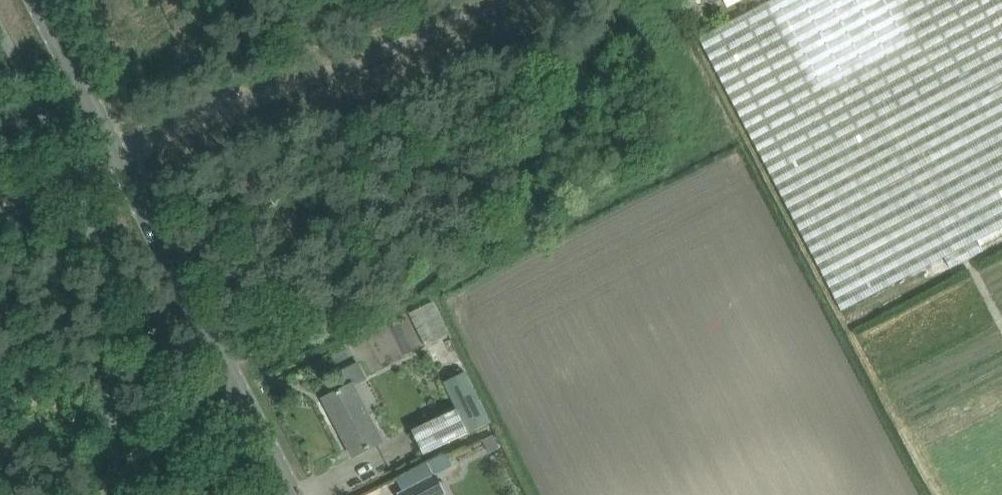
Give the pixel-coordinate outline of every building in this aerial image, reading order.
[(699,37),(840,310),(943,257),(949,268),(982,251),(976,240),(1001,226),(1001,3),(1001,0),(771,0),(699,37)] [(427,346),(449,335),(433,302),(410,313),(427,346)] [(357,380),(371,375),(364,361),(351,366),(357,380)] [(466,371),(445,381),(458,409),(468,433),(490,423),(466,371)] [(354,456),(372,447),(382,441),(353,384),(324,398),(354,456)] [(413,430),(424,454),(468,433),(458,409),(413,430)] [(493,435),(483,440),(490,453),(500,448),(493,435)] [(447,455),(429,464),(435,475),(437,473),(452,466),(447,455)] [(437,473),(435,475),(398,493),(399,494),(443,494),(447,493),(437,473)]
